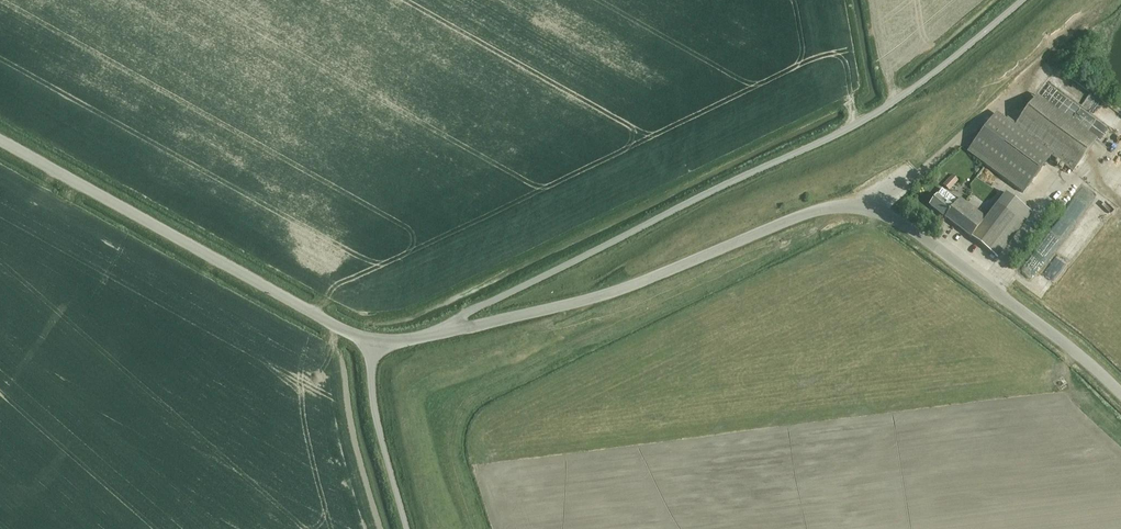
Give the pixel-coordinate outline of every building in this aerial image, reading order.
[(1034,83),(1051,68),(1044,60),(1027,75),(1034,83)] [(1050,156),(1072,173),(1096,141),(1036,97),(1012,128),(1050,156)] [(1022,193),(1050,156),(1012,128),(994,115),(967,152),(1022,193)] [(895,164),(885,171),(889,176),(899,169),(895,164)] [(943,185),(948,190),(957,180),(952,176),(943,185)] [(958,198),(956,200),(941,189),(928,206),(997,259),(1031,214),(1005,193),(984,219),(958,198)] [(1047,266),(1055,271),(1068,254),(1061,249),(1047,266)]
